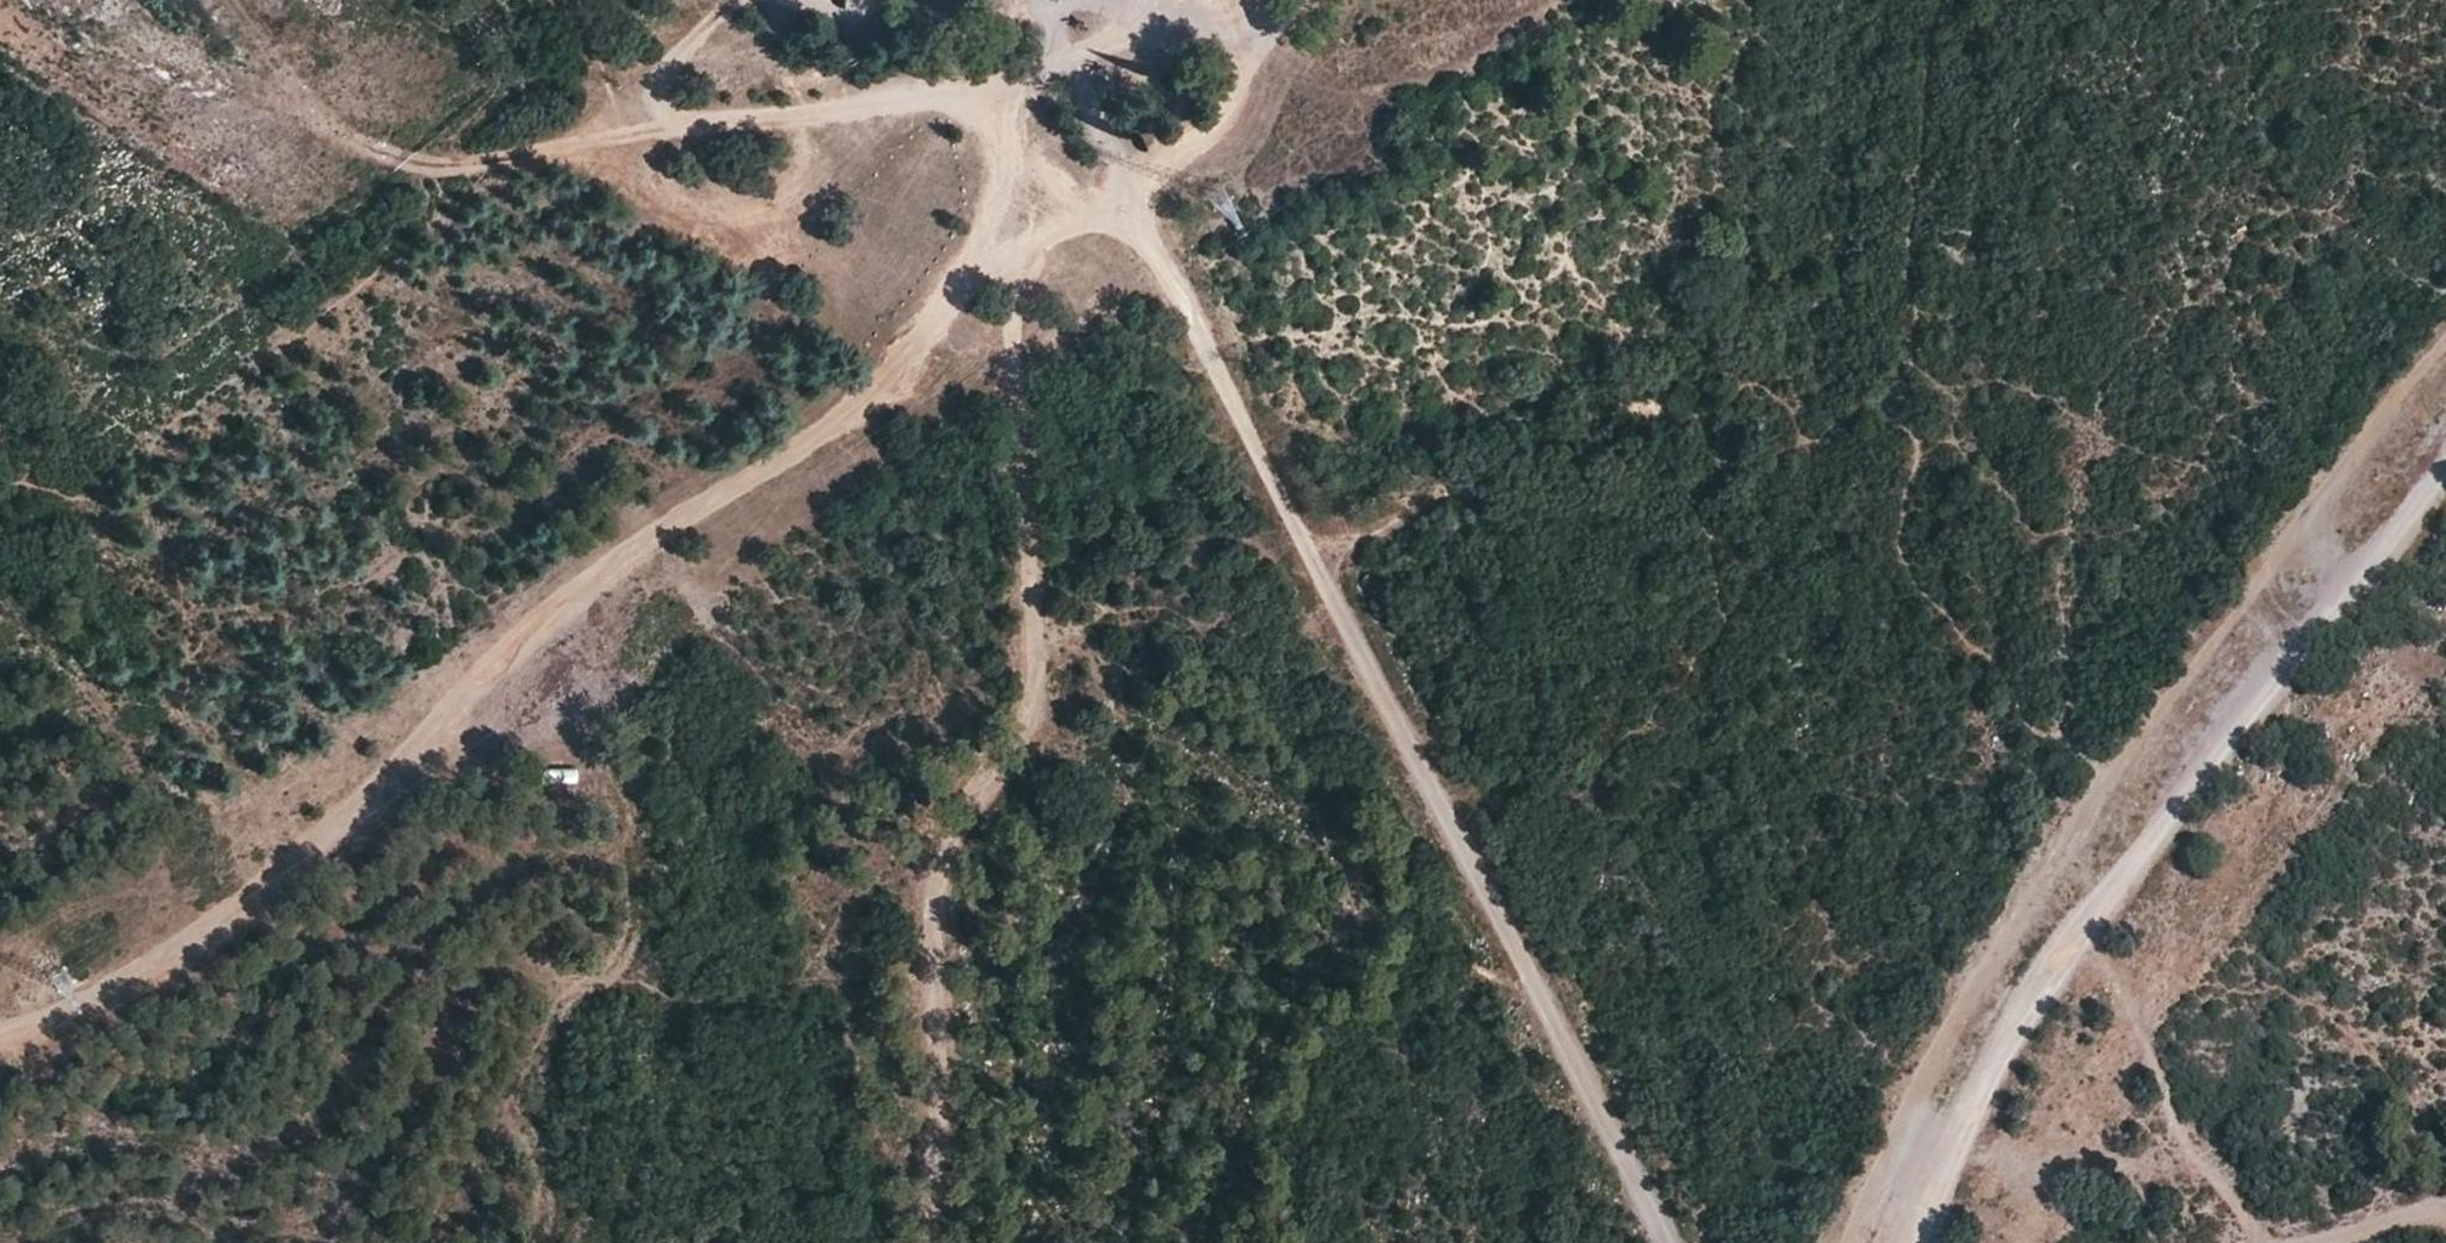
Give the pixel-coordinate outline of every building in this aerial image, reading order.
[(539,782),(577,780),(576,765),(538,767),(539,782)]
